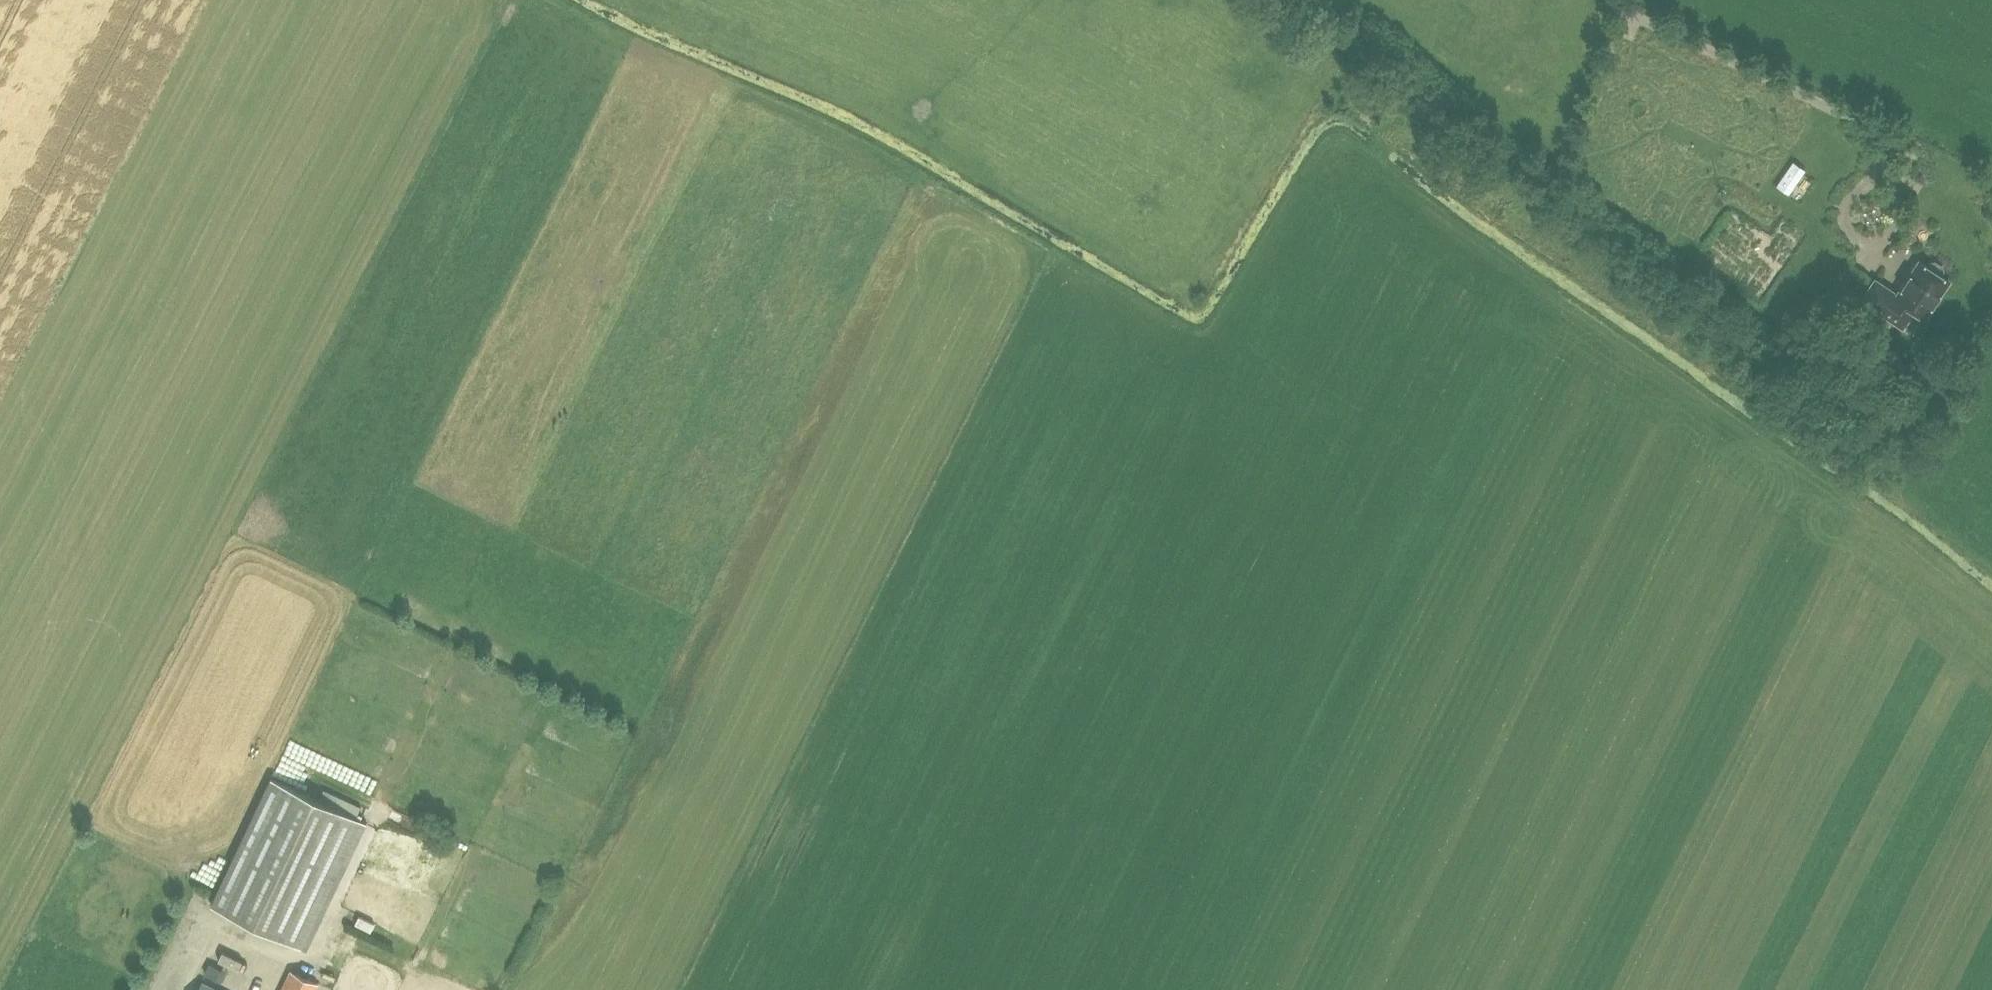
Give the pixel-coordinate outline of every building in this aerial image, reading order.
[(1863,299),(1904,326),(1915,310),(1925,317),(1927,314),(1931,313),(1934,308),(1934,304),(1950,280),(1941,275),(1944,270),(1943,266),(1936,261),(1931,262),(1928,266),(1920,260),(1910,274),(1909,274),(1903,283),(1904,284),(1898,293),(1876,279),(1863,299)] [(276,776),(213,902),(302,947),(366,822),(276,776)] [(222,983),(227,973),(211,964),(206,975),(222,983)] [(318,983),(290,970),(280,989),(314,989),(318,983)] [(203,981),(198,989),(220,989),(203,981)]
